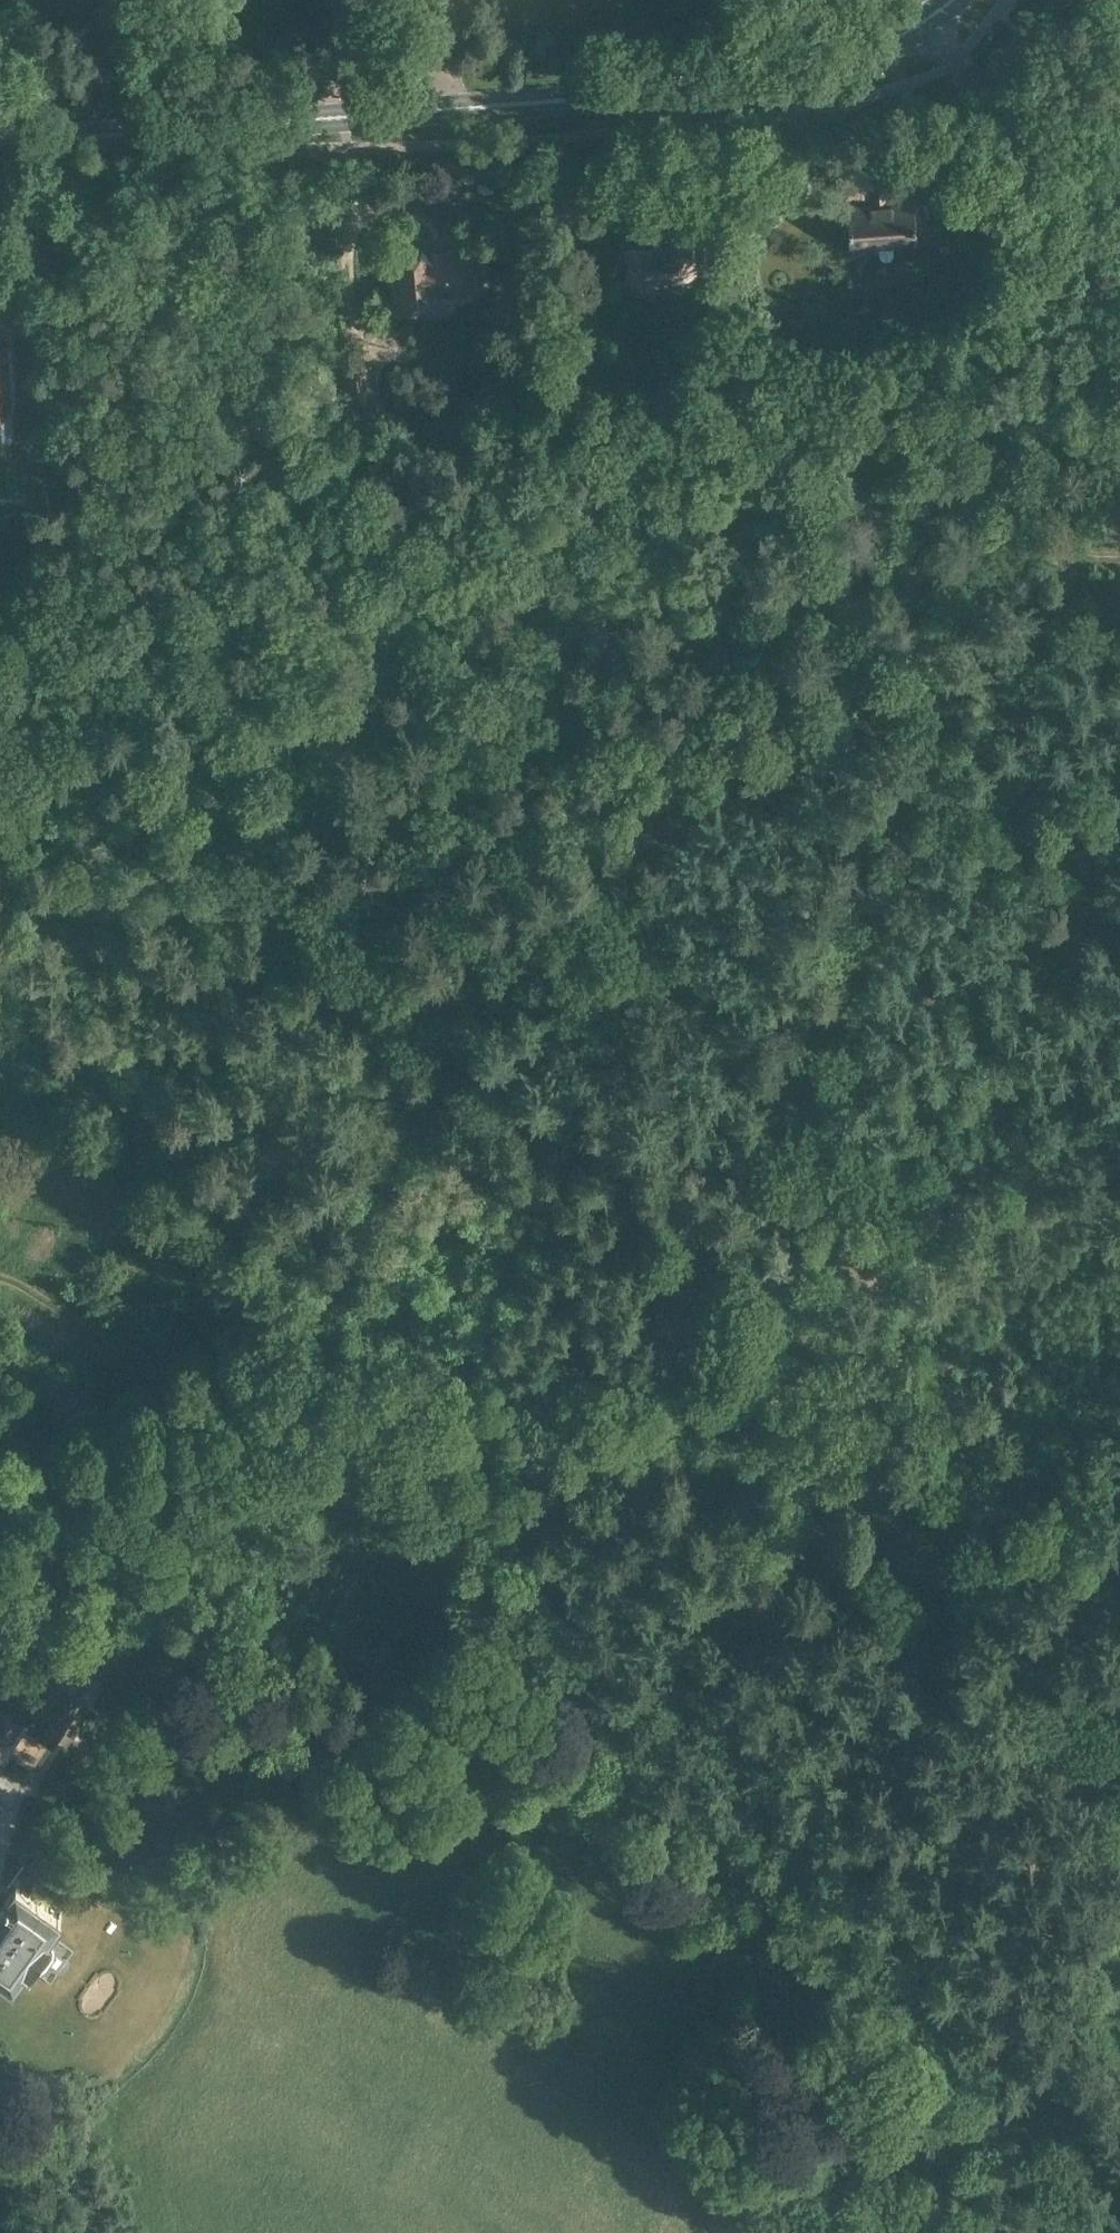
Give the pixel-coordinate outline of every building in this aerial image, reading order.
[(846,203),(847,217),(845,220),(846,231),(848,233),(850,250),(876,248),(876,246),(918,243),(918,238),(927,237),(932,234),(931,221),(927,220),(924,176),(902,177),(903,198),(888,199),(887,194),(873,195),(873,200),(846,203)] [(634,247),(625,248),(628,279),(637,278),(697,272),(693,222),(664,224),(666,244),(634,247)] [(426,286),(447,284),(454,291),(473,289),(478,285),(487,272),(487,270),(488,270),(486,254),(477,245),(475,247),(474,245),(452,247),(447,253),(444,251),(430,252),(428,255),(422,249),(395,251),(396,266),(392,272),(393,289),(391,289),(393,307),(390,304),(389,305),(397,312),(398,311),(408,311),(418,310),(418,307),(428,306),(426,286)] [(376,406),(371,364),(340,367),(345,409),(376,406)] [(35,1762),(64,1720),(63,1719),(85,1687),(61,1671),(51,1686),(58,1691),(47,1708),(3,1678),(0,1682),(0,1743),(1,1744),(3,1741),(35,1762)] [(229,1819),(214,1828),(223,1845),(240,1837),(229,1819)] [(44,1885),(37,1880),(29,1892),(18,1884),(21,1879),(14,1875),(6,1887),(11,1890),(0,1906),(0,1971),(13,1981),(26,1962),(30,1964),(51,1935),(47,1933),(61,1914),(40,1900),(46,1891),(44,1885)]
